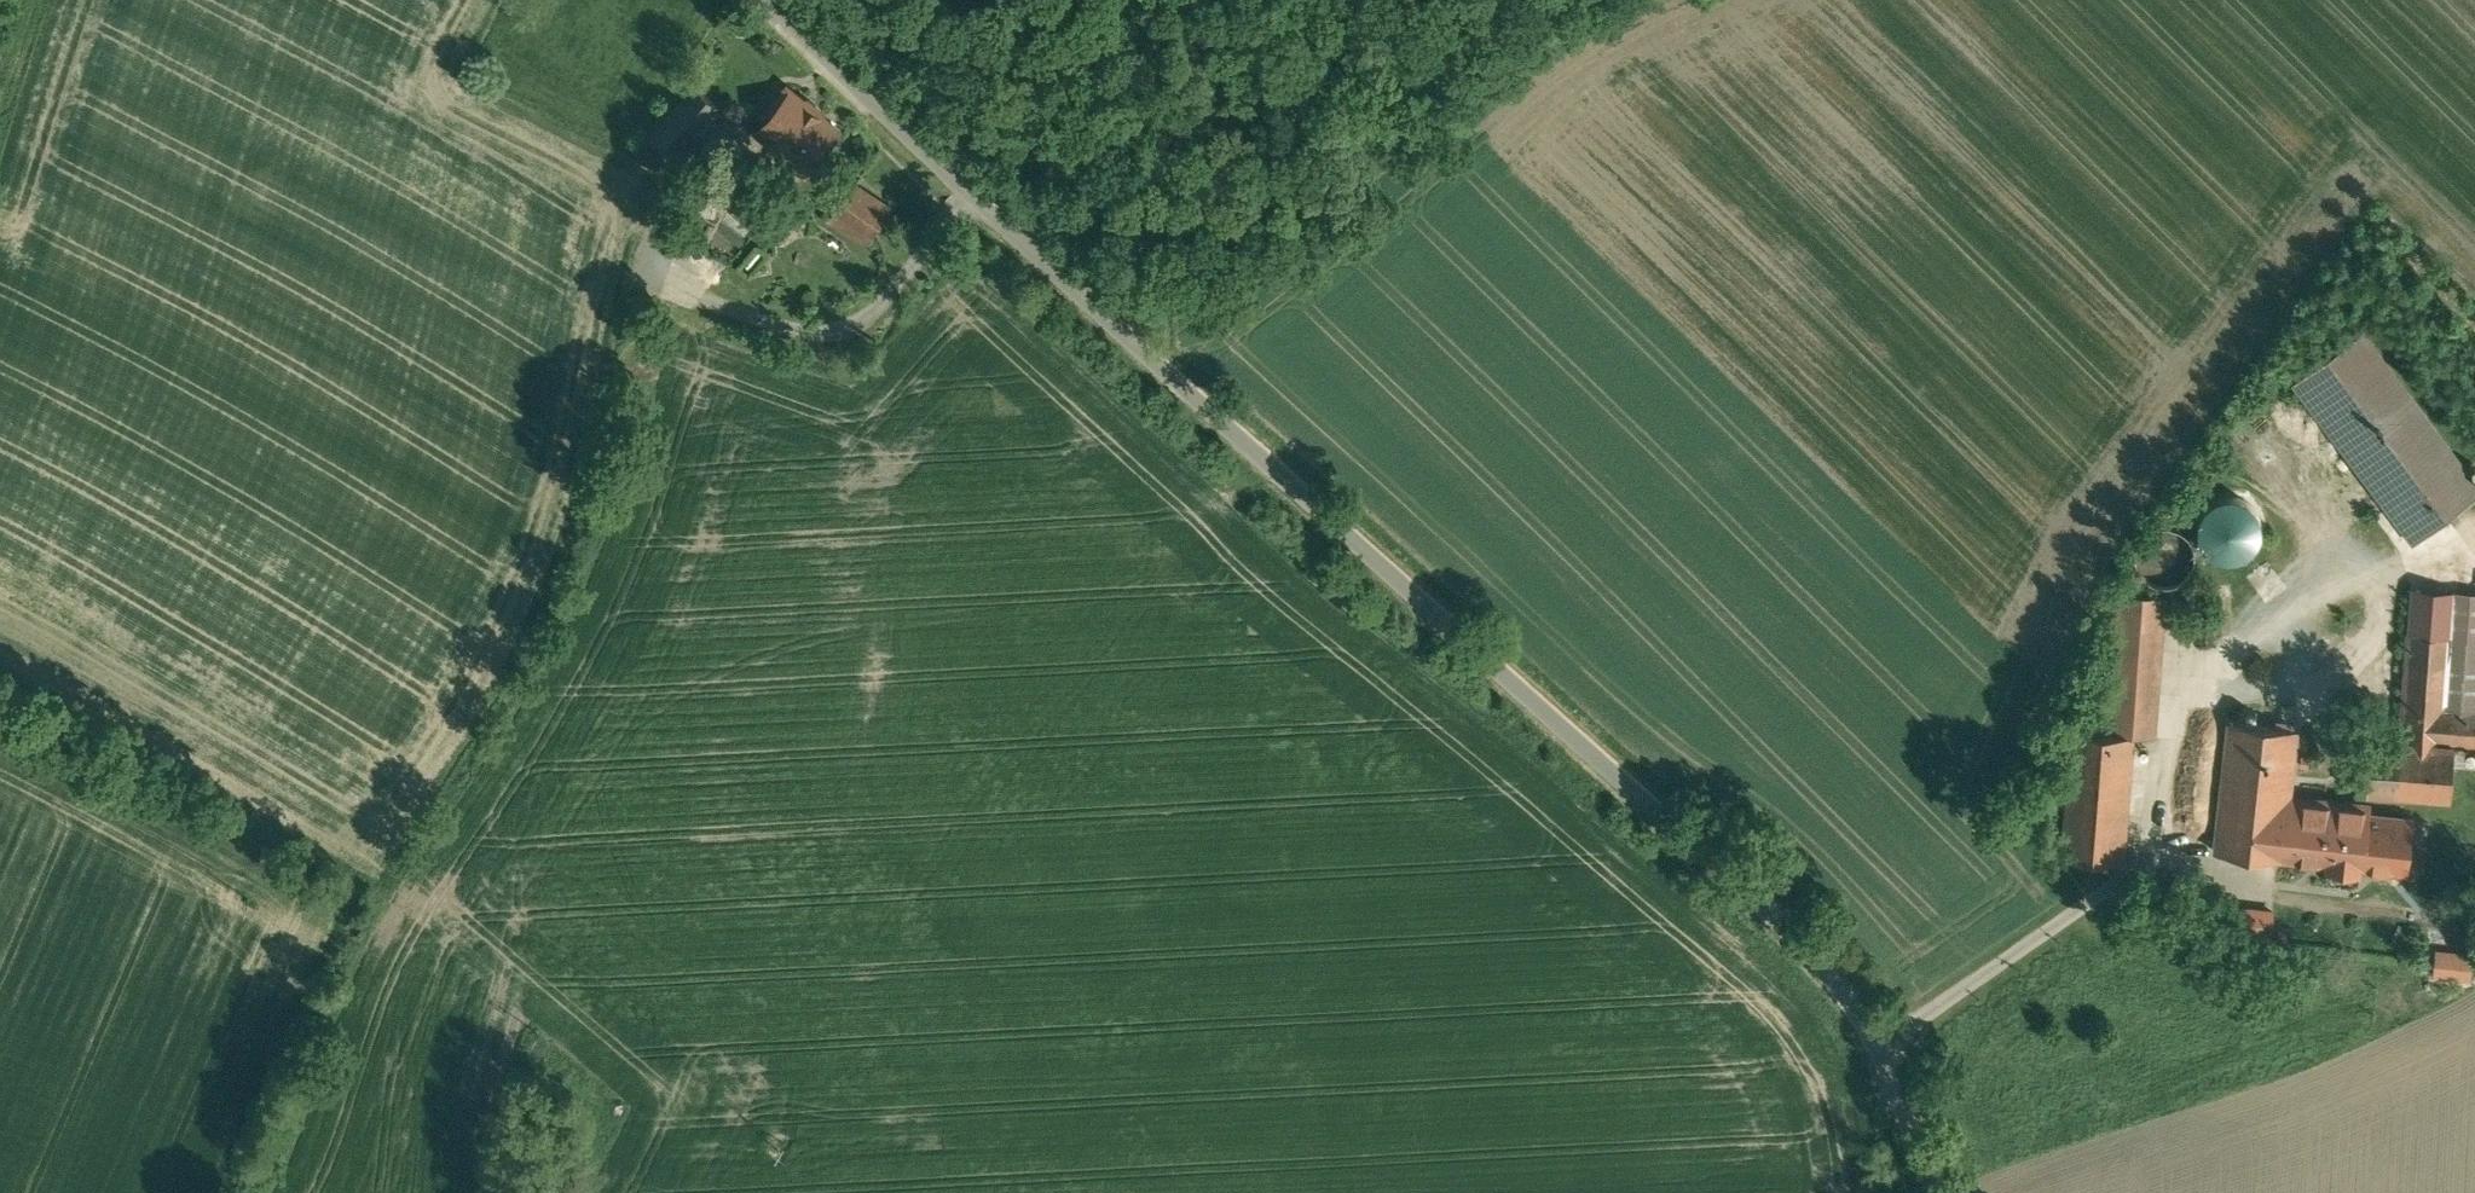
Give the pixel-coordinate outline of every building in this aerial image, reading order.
[(833,129),(775,81),(745,119),(803,166),(833,129)] [(877,201),(850,186),(840,204),(866,219),(877,201)] [(739,266),(752,274),(766,251),(753,243),(739,266)] [(2365,328),(2296,379),(2413,534),(2474,487),(2474,475),(2365,328)] [(2240,497),(2234,496),(2228,495),(2221,496),(2215,499),(2211,502),(2207,505),(2205,508),(2202,512),(2200,517),(2199,520),(2199,523),(2198,527),(2199,532),(2199,535),(2200,538),(2202,541),(2204,544),(2206,547),(2209,550),(2211,552),(2215,555),(2221,557),(2226,558),(2231,558),(2238,557),(2243,555),(2247,552),(2251,550),(2253,548),(2255,545),(2257,542),(2259,538),(2260,534),(2261,530),(2261,525),(2261,523),(2260,520),(2259,516),(2257,512),(2255,509),(2253,506),(2251,504),(2248,501),(2244,499),(2240,497)] [(2174,527),(2169,526),(2164,526),(2157,526),(2152,528),(2148,531),(2144,534),(2141,538),(2139,541),(2137,546),(2136,549),(2135,552),(2135,556),(2135,561),(2136,563),(2137,567),(2140,572),(2144,577),(2147,580),(2152,583),(2157,585),(2162,586),(2167,586),(2172,585),(2178,583),(2182,580),(2185,578),(2188,574),(2191,571),(2193,566),(2194,562),(2195,555),(2194,549),(2193,545),(2190,539),(2187,535),(2184,533),(2181,530),(2178,528),(2174,527)] [(2164,595),(2118,592),(2107,732),(2132,734),(2154,737),(2155,716),(2164,595)] [(2408,632),(2400,740),(2402,740),(2397,794),(2450,798),(2454,744),(2474,746),(2474,708),(2446,706),(2451,636),(2408,632)] [(2296,728),(2231,721),(2216,852),(2281,859),(2281,858),(2331,863),(2334,836),(2309,833),(2312,802),(2288,800),(2296,728)] [(2107,732),(2072,729),(2062,855),(2123,860),(2132,734),(2107,732)] [(2400,740),(2372,737),(2368,792),(2397,794),(2402,740),(2400,740)] [(2367,808),(2312,802),(2309,833),(2334,836),(2331,863),(2404,871),(2410,820),(2366,815),(2367,808)] [(2274,909),(2212,901),(2208,931),(2270,940),(2274,909)] [(2470,979),(2471,950),(2431,949),(2430,978),(2470,979)]
